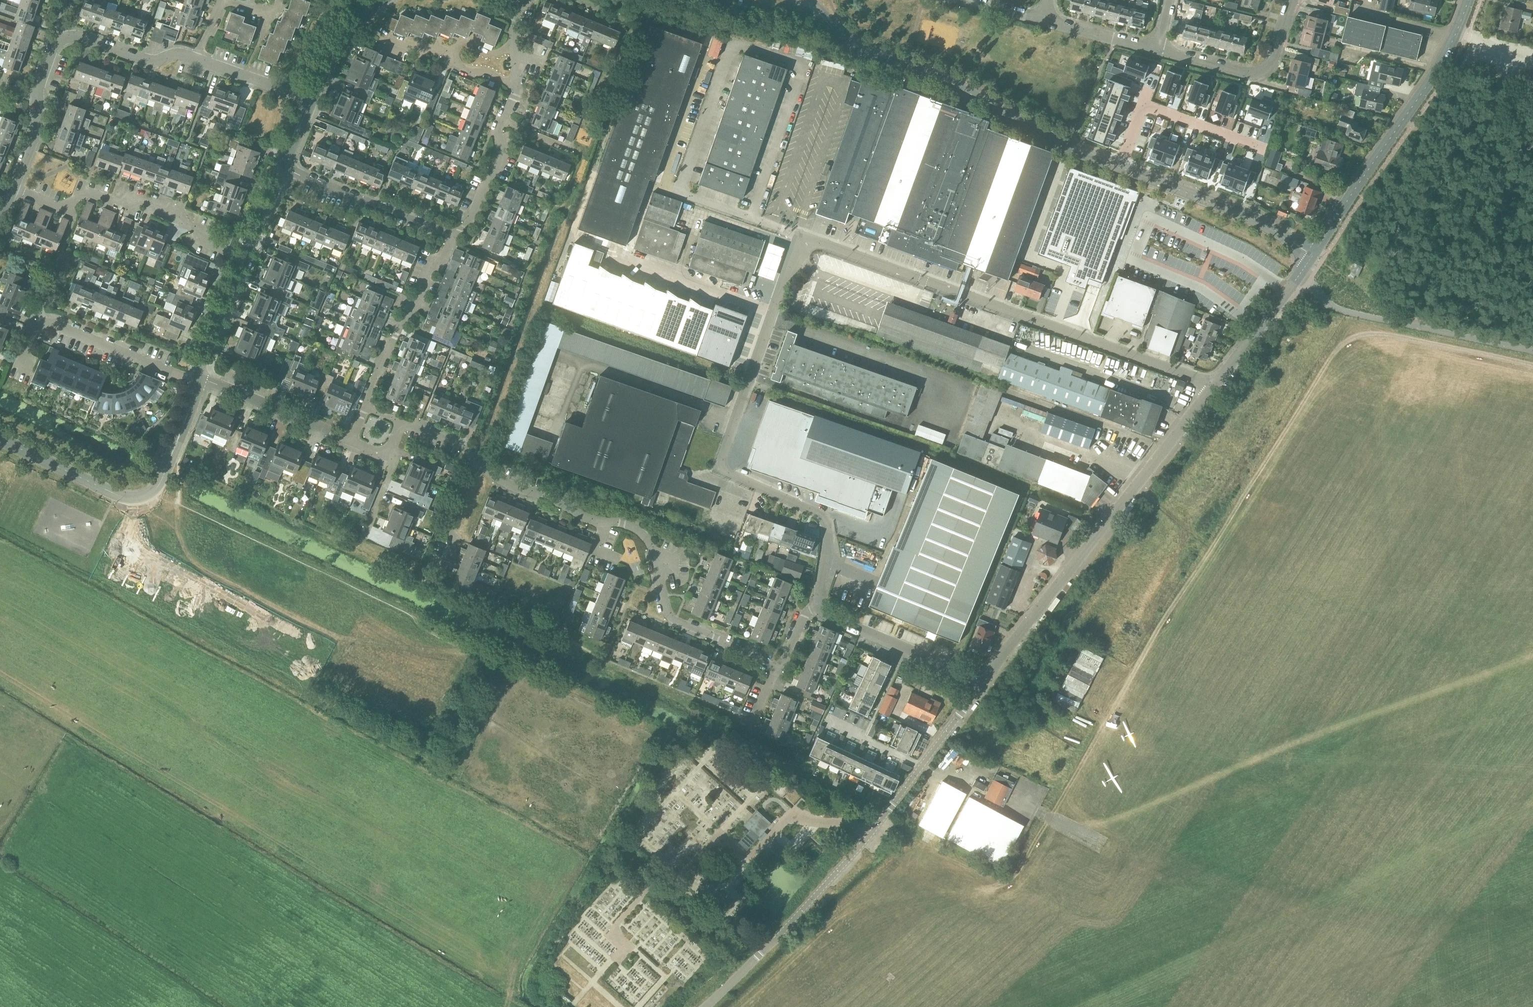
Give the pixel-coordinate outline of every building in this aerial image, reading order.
[(38,4),(27,0),(21,0),(19,6),(7,1),(5,5),(10,7),(34,15),(38,4)] [(95,5),(97,0),(85,0),(85,1),(79,17),(85,19),(85,25),(88,26),(95,5)] [(184,4),(200,10),(202,4),(208,4),(209,1),(205,0),(185,0),(184,4)] [(311,3),(302,0),(291,0),(288,10),(306,16),(311,3)] [(1085,0),(1069,0),(1072,1),(1070,9),(1082,12),(1085,0)] [(1098,0),(1085,0),(1082,12),(1094,15),(1098,0)] [(1111,0),(1105,0),(1104,1),(1101,0),(1098,0),(1094,15),(1106,18),(1110,3),(1111,0)] [(1148,9),(1141,7),(1143,1),(1138,0),(1137,0),(1136,2),(1130,25),(1143,28),(1148,9)] [(1242,4),(1257,9),(1260,0),(1243,0),(1242,4)] [(1340,2),(1335,0),(1313,0),(1332,6),(1332,5),(1336,5),(1334,13),(1348,17),(1350,10),(1338,7),(1340,2)] [(1395,0),(1382,0),(1381,2),(1380,9),(1383,10),(1393,12),(1395,0)] [(1438,0),(1408,0),(1407,2),(1411,3),(1412,3),(1410,9),(1422,12),(1434,15),(1438,0)] [(1130,25),(1136,2),(1130,1),(1128,7),(1122,6),(1118,22),(1130,25)] [(1199,26),(1204,5),(1193,2),(1191,8),(1196,9),(1192,24),(1186,23),(1182,38),(1195,41),(1199,26)] [(1236,11),(1238,5),(1226,2),(1225,8),(1236,11)] [(555,23),(561,8),(550,3),(543,18),(555,23)] [(1118,22),(1122,6),(1110,3),(1106,18),(1118,22)] [(175,9),(174,13),(201,22),(202,19),(198,16),(200,10),(184,4),(182,10),(175,9)] [(100,25),(106,8),(95,5),(88,26),(91,27),(94,23),(100,25)] [(30,26),(34,15),(10,7),(9,11),(16,13),(14,21),(18,22),(30,26)] [(1529,20),(1530,14),(1521,12),(1521,11),(1506,7),(1503,18),(1502,17),(1499,28),(1516,33),(1520,17),(1529,20)] [(109,33),(116,12),(106,8),(100,25),(106,27),(106,33),(109,33)] [(567,28),(573,13),(561,8),(555,23),(567,28)] [(306,16),(288,10),(285,9),(280,22),(298,28),(303,16),(306,17),(306,16)] [(120,32),(126,15),(116,12),(109,33),(111,34),(114,30),(120,32)] [(162,24),(159,30),(165,32),(163,39),(174,43),(179,30),(175,29),(176,25),(192,31),(194,25),(200,25),(201,22),(174,13),(172,18),(169,27),(162,24)] [(236,41),(242,23),(244,18),(231,13),(225,31),(237,35),(236,41)] [(483,36),(488,24),(490,19),(477,13),(474,21),(470,31),(483,36)] [(578,33),(584,18),(573,13),(567,28),(578,33)] [(1304,23),(1304,24),(1304,25),(1304,26),(1305,26),(1305,27),(1305,29),(1305,30),(1323,34),(1324,34),(1327,21),(1334,23),(1336,16),(1334,15),(1324,13),(1322,20),(1308,16),(1307,20),(1306,20),(1305,20),(1305,21),(1304,21),(1304,22),(1304,23)] [(129,40),(136,19),(126,15),(120,32),(126,34),(126,40),(129,40)] [(406,38),(409,32),(414,20),(400,15),(398,21),(390,18),(386,29),(393,32),(406,38)] [(422,38),(424,33),(429,20),(416,15),(414,20),(409,32),(422,38)] [(437,38),(439,33),(444,20),(431,15),(429,20),(424,33),(437,38)] [(459,20),(446,15),(444,20),(439,33),(452,38),(454,33),(461,16),(459,20)] [(1250,24),(1251,18),(1240,15),(1239,21),(1250,24)] [(467,38),(470,31),(474,21),(461,16),(454,33),(467,38)] [(586,45),(590,38),(596,23),(584,18),(578,33),(584,35),(581,43),(586,45)] [(141,39),(147,23),(136,19),(129,40),(132,41),(135,37),(141,39)] [(298,28),(280,22),(277,21),(272,34),(290,40),(295,28),(298,29),(298,28)] [(34,28),(30,26),(18,22),(15,30),(7,27),(1,25),(0,28),(6,31),(30,39),(34,28)] [(1343,43),(1342,45),(1348,47),(1348,44),(1353,45),(1352,48),(1358,49),(1358,46),(1363,48),(1362,50),(1368,52),(1369,49),(1379,52),(1378,54),(1412,63),(1412,62),(1409,61),(1410,59),(1410,56),(1408,55),(1410,45),(1413,45),(1415,39),(1348,22),(1343,43)] [(249,45),(255,28),(242,23),(236,41),(249,45)] [(601,43),(607,28),(596,23),(590,38),(601,43)] [(494,46),(501,29),(488,24),(483,36),(481,41),(494,46)] [(651,181),(700,43),(649,25),(576,229),(624,246),(648,179),(651,181)] [(1207,45),(1211,29),(1199,26),(1195,41),(1207,45)] [(155,42),(159,30),(154,28),(150,40),(155,42)] [(613,48),(619,33),(607,28),(601,43),(613,48)] [(1219,48),(1223,32),(1211,29),(1207,45),(1219,48)] [(163,39),(165,32),(159,30),(155,42),(161,44),(163,39)] [(1301,37),(1301,38),(1301,39),(1302,40),(1301,43),(1314,47),(1315,47),(1313,55),(1329,59),(1336,61),(1337,61),(1338,55),(1338,54),(1330,53),(1330,52),(1320,50),(1320,49),(1320,48),(1321,48),(1324,34),(1323,34),(1305,30),(1304,33),(1303,33),(1302,33),(1302,34),(1301,34),(1301,35),(1301,36),(1301,37)] [(26,50),(30,39),(6,31),(5,35),(12,37),(10,45),(26,50)] [(1231,51),(1235,36),(1223,32),(1219,48),(1231,51)] [(290,40),(272,34),(270,33),(265,46),(283,53),(288,40),(290,41),(290,40)] [(540,44),(542,38),(530,33),(527,39),(540,44)] [(1243,54),(1247,39),(1235,36),(1231,51),(1243,54)] [(550,48),(552,42),(542,38),(540,44),(550,48)] [(795,55),(795,54),(798,43),(791,42),(788,52),(788,53),(795,55)] [(26,50),(10,45),(7,52),(0,50),(0,54),(22,62),(26,50)] [(283,53),(265,46),(262,46),(257,59),(275,66),(280,52),(283,53)] [(568,56),(570,51),(559,47),(557,51),(568,56)] [(356,57),(351,69),(372,78),(377,66),(378,67),(383,55),(374,52),(373,51),(368,62),(356,57)] [(580,60),(581,56),(570,51),(568,56),(580,60)] [(0,54),(0,59),(4,60),(2,68),(18,73),(22,62),(0,54)] [(759,76),(764,61),(743,54),(738,69),(759,76)] [(389,58),(383,55),(378,67),(384,69),(389,58)] [(578,70),(580,64),(558,55),(554,66),(569,72),(571,67),(578,70)] [(1295,59),(1291,72),(1301,74),(1307,76),(1308,76),(1310,70),(1316,71),(1317,65),(1318,65),(1320,59),(1319,59),(1308,56),(1306,62),(1295,59)] [(394,60),(389,58),(384,69),(390,72),(394,60)] [(1128,58),(1123,71),(1144,79),(1149,66),(1128,58)] [(400,63),(394,60),(390,72),(395,74),(400,63)] [(781,84),(787,69),(764,61),(759,76),(781,84)] [(81,96),(91,66),(79,62),(73,79),(81,82),(79,89),(76,95),(80,96),(81,96)] [(406,65),(400,63),(395,74),(401,76),(406,65)] [(97,87),(103,70),(91,66),(81,96),(85,98),(89,85),(97,87)] [(564,83),(569,72),(554,66),(549,77),(564,83)] [(1399,86),(1402,71),(1382,66),(1379,75),(1371,73),(1368,85),(1369,86),(1380,88),(1382,81),(1399,86)] [(351,69),(346,81),(360,88),(358,93),(371,98),(374,92),(379,81),(372,78),(351,69)] [(754,89),(759,76),(738,69),(733,82),(754,89)] [(1336,69),(1334,75),(1342,77),(1343,71),(1336,69)] [(105,99),(114,74),(103,70),(97,87),(104,90),(101,97),(105,99)] [(594,84),(599,72),(594,70),(591,76),(592,77),(590,82),(594,84)] [(1168,70),(1160,91),(1173,96),(1174,94),(1179,96),(1182,87),(1177,85),(1181,75),(1168,70)] [(1288,84),(1299,87),(1300,88),(1298,93),(1309,96),(1310,96),(1312,91),(1305,89),(1308,76),(1307,76),(1301,74),(1291,72),(1288,84)] [(415,99),(424,78),(413,73),(406,88),(401,86),(395,98),(402,101),(405,94),(415,99)] [(120,95),(126,79),(114,74),(105,99),(109,100),(112,92),(120,95)] [(133,107),(142,79),(131,75),(125,92),(133,94),(128,106),(133,107)] [(777,98),(781,84),(759,76),(754,89),(777,98)] [(566,92),(569,87),(564,85),(564,83),(549,77),(544,89),(559,95),(561,90),(566,92)] [(431,113),(436,100),(431,98),(437,83),(424,78),(415,99),(428,104),(425,110),(431,113)] [(148,100),(154,83),(142,79),(133,107),(137,109),(141,97),(148,100)] [(862,82),(854,80),(851,79),(844,103),(854,106),(817,210),(816,210),(815,212),(816,212),(816,213),(845,223),(849,213),(860,217),(855,233),(957,269),(959,262),(1009,280),(1055,153),(988,129),(990,122),(974,116),(975,114),(899,86),(897,92),(863,80),(862,82)] [(1110,79),(1106,90),(1130,99),(1131,97),(1128,95),(1131,87),(1110,79)] [(1195,80),(1188,101),(1193,103),(1200,106),(1201,104),(1206,106),(1209,97),(1204,95),(1206,89),(1208,85),(1195,80)] [(589,96),(594,84),(590,82),(585,94),(589,96)] [(777,98),(754,89),(733,82),(729,96),(749,103),(772,111),(777,98)] [(157,111),(165,87),(154,83),(148,100),(155,102),(151,114),(155,115),(156,111),(157,111)] [(1380,111),(1384,97),(1367,93),(1369,86),(1368,85),(1357,83),(1354,95),(1362,97),(1360,106),(1380,111)] [(451,94),(453,89),(449,87),(450,87),(445,85),(443,91),(451,94)] [(490,103),(494,91),(479,85),(474,97),(490,103)] [(171,108),(172,104),(176,91),(165,87),(157,111),(161,112),(163,105),(171,108)] [(179,120),(181,115),(189,91),(178,87),(176,91),(172,104),(179,107),(175,118),(179,120)] [(220,113),(227,92),(215,87),(212,97),(206,95),(199,115),(207,118),(212,110),(220,113)] [(555,107),(559,95),(544,89),(540,101),(555,107)] [(1106,90),(1102,100),(1124,107),(1126,100),(1129,101),(1130,99),(1106,90)] [(1222,92),(1215,111),(1228,116),(1228,114),(1233,116),(1236,107),(1232,105),(1235,95),(1225,91),(1223,90),(1222,92)] [(195,112),(201,95),(189,91),(181,115),(179,120),(183,121),(187,109),(195,112)] [(242,111),(235,108),(239,96),(227,92),(220,113),(227,115),(227,125),(239,129),(246,110),(243,108),(242,111)] [(341,92),(336,104),(357,113),(362,102),(369,105),(371,98),(358,93),(356,98),(341,92)] [(1334,102),(1336,96),(1329,94),(1327,100),(1334,102)] [(391,105),(393,98),(387,96),(384,102),(391,105)] [(745,117),(749,103),(729,96),(724,109),(745,117)] [(485,115),(490,103),(474,97),(470,109),(485,115)] [(1252,99),(1248,112),(1253,114),(1252,116),(1261,120),(1262,117),(1269,119),(1274,107),(1272,106),(1274,101),(1266,99),(1264,103),(1261,102),(1252,99)] [(1102,100),(1099,109),(1123,118),(1124,116),(1121,115),(1124,107),(1102,100)] [(554,122),(555,120),(550,118),(555,107),(540,101),(534,114),(554,122)] [(100,111),(102,105),(96,103),(94,109),(100,111)] [(767,125),(772,111),(749,103),(745,117),(767,125)] [(336,104),(331,116),(345,122),(343,128),(357,133),(362,136),(365,130),(359,127),(352,125),(357,113),(336,104)] [(89,124),(90,120),(83,118),(85,110),(69,105),(65,116),(89,124)] [(1361,142),(1365,130),(1358,127),(1359,124),(1352,122),(1355,112),(1343,108),(1340,118),(1342,118),(1339,125),(1349,128),(1346,137),(1361,142)] [(115,116),(116,117),(128,121),(130,113),(119,109),(117,109),(115,116)] [(480,126),(485,115),(470,109),(465,120),(480,126)] [(740,130),(745,117),(724,109),(719,123),(740,130)] [(1099,109),(1095,119),(1116,127),(1119,119),(1122,120),(1123,118),(1099,109)] [(553,124),(554,122),(534,114),(530,125),(545,131),(548,122),(553,124)] [(87,128),(89,124),(65,116),(61,127),(77,133),(80,126),(87,128)] [(18,124),(3,117),(0,124),(0,130),(14,135),(18,124)] [(763,138),(767,125),(745,117),(740,130),(763,138)] [(1095,119),(1092,129),(1116,138),(1117,136),(1114,135),(1116,127),(1095,119)] [(475,138),(480,126),(465,120),(460,132),(475,138)] [(735,144),(740,130),(719,123),(715,137),(735,144)] [(571,142),(575,130),(577,126),(571,124),(570,128),(565,140),(571,142)] [(333,134),(336,128),(328,125),(326,130),(333,134)] [(1303,126),(1302,129),(1302,128),(1300,134),(1311,137),(1311,136),(1315,137),(1317,130),(1303,126)] [(85,148),(87,144),(75,140),(77,133),(61,127),(57,139),(85,148)] [(342,137),(344,131),(336,128),(333,134),(342,137)] [(1092,129),(1088,139),(1109,147),(1112,139),(1115,140),(1116,138),(1092,129)] [(14,135),(0,130),(0,142),(9,146),(14,135)] [(758,152),(763,138),(740,130),(735,144),(758,152)] [(471,149),(475,138),(460,132),(456,143),(471,149)] [(210,140),(204,138),(201,137),(198,144),(208,147),(210,140)] [(255,166),(259,153),(249,149),(251,143),(231,137),(228,145),(236,150),(233,158),(255,166)] [(731,158),(735,144),(715,137),(710,150),(731,158)] [(1151,137),(1148,145),(1153,147),(1149,158),(1160,162),(1168,141),(1157,137),(1156,139),(1151,137)] [(85,148),(57,139),(53,150),(69,156),(72,148),(84,152),(85,148)] [(1168,141),(1160,162),(1169,165),(1172,166),(1176,155),(1181,157),(1184,149),(1179,147),(1180,145),(1176,144),(1168,141)] [(1339,156),(1342,146),(1327,141),(1323,153),(1319,152),(1315,166),(1337,173),(1342,160),(1337,158),(1337,155),(1339,156)] [(9,146),(0,142),(0,156),(5,157),(9,146)] [(100,149),(95,166),(106,170),(115,146),(110,144),(110,146),(102,143),(100,149)] [(466,161),(471,149),(456,143),(451,155),(466,161)] [(321,164),(327,149),(316,144),(309,159),(321,164)] [(753,165),(758,152),(735,144),(731,158),(753,165)] [(115,146),(106,170),(117,174),(123,157),(116,155),(119,147),(115,146)] [(529,166),(535,151),(523,146),(517,161),(529,166)] [(1270,148),(1264,165),(1275,169),(1281,151),(1270,148)] [(123,157),(117,174),(118,174),(120,170),(130,174),(139,150),(135,149),(132,157),(124,154),(123,157)] [(332,169),(338,154),(327,149),(321,164),(332,169)] [(139,150),(130,174),(142,178),(147,162),(140,159),(143,152),(139,150)] [(350,158),(352,153),(343,150),(341,155),(338,154),(332,169),(344,174),(350,158)] [(726,171),(731,158),(710,150),(705,164),(719,169),(726,171)] [(1187,150),(1184,158),(1189,160),(1185,171),(1196,175),(1204,154),(1192,150),(1192,152),(1187,150)] [(541,171),(547,156),(535,151),(529,166),(541,171)] [(1204,154),(1196,175),(1208,179),(1212,168),(1217,170),(1220,162),(1215,160),(1215,158),(1204,154)] [(552,176),(558,160),(547,156),(541,171),(552,176)] [(147,162),(142,178),(154,182),(162,158),(157,157),(155,164),(147,162)] [(162,158),(154,182),(165,186),(171,170),(163,167),(166,160),(162,158)] [(255,166),(233,158),(231,165),(221,165),(218,174),(238,181),(240,174),(250,178),(255,166)] [(355,179),(361,163),(350,158),(344,174),(355,179)] [(748,179),(753,165),(731,158),(726,171),(733,174),(748,179)] [(90,167),(92,161),(86,159),(84,165),(90,167)] [(171,170),(165,186),(176,190),(184,166),(184,165),(185,165),(187,160),(186,159),(186,161),(182,160),(180,164),(178,172),(171,170)] [(404,167),(406,162),(399,159),(397,164),(393,162),(387,177),(399,182),(405,167),(404,167)] [(563,180),(569,165),(558,160),(552,176),(563,180)] [(366,183),(373,168),(361,163),(355,179),(366,183)] [(1222,163),(1219,171),(1225,172),(1220,184),(1232,188),(1239,167),(1228,163),(1227,165),(1222,163)] [(387,169),(376,164),(374,168),(373,168),(366,183),(379,189),(386,173),(387,169)] [(712,189),(719,169),(705,164),(698,184),(712,189)] [(184,166),(176,190),(188,194),(193,178),(186,175),(189,167),(185,166),(184,166)] [(410,187),(416,172),(405,167),(399,182),(410,187)] [(1064,185),(1038,255),(1071,266),(1066,282),(1086,289),(1090,279),(1103,283),(1109,266),(1119,239),(1132,202),(1136,203),(1137,200),(1140,192),(1100,177),(1097,176),(1070,167),(1064,185)] [(1239,167),(1232,188),(1243,192),(1247,181),(1252,183),(1255,175),(1250,173),(1251,171),(1239,167)] [(726,194),(733,174),(726,171),(719,169),(712,189),(726,194)] [(422,191),(428,177),(416,172),(410,187),(422,191)] [(1296,189),(1299,181),(1277,173),(1275,179),(1281,181),(1280,183),(1296,189)] [(242,202),(246,190),(236,187),(238,181),(218,174),(215,182),(223,187),(220,195),(242,202)] [(741,199),(748,179),(733,174),(726,194),(741,199)] [(433,196),(439,181),(428,177),(422,191),(433,196)] [(444,201),(451,186),(439,181),(433,196),(444,201)] [(457,206),(463,191),(451,186),(444,201),(457,206)] [(529,196),(506,187),(504,193),(498,191),(497,195),(519,203),(520,201),(526,203),(529,196)] [(1294,192),(1293,195),(1316,204),(1317,204),(1318,202),(1321,192),(1320,192),(1306,187),(1305,188),(1303,194),(1294,191),(1294,192)] [(668,229),(669,225),(673,227),(682,203),(682,202),(669,197),(653,192),(633,249),(674,263),(675,263),(678,255),(677,255),(672,253),(679,233),(668,229)] [(242,202),(220,195),(218,202),(209,201),(206,210),(225,217),(227,211),(238,214),(242,202)] [(515,213),(519,203),(497,195),(495,199),(500,201),(498,207),(515,213)] [(1292,197),(1291,200),(1299,202),(1299,204),(1297,210),(1312,215),(1313,216),(1317,204),(1316,204),(1293,195),(1292,197)] [(22,237),(28,222),(24,220),(30,204),(23,202),(10,233),(22,237)] [(85,238),(92,222),(87,220),(93,205),(87,202),(73,233),(85,238)] [(515,213),(498,207),(495,213),(490,211),(489,215),(510,224),(515,213)] [(1287,217),(1289,211),(1280,208),(1278,213),(1287,217)] [(33,242),(46,211),(39,209),(33,224),(28,222),(22,237),(33,242)] [(96,242),(109,212),(103,209),(96,224),(92,222),(85,238),(96,242)] [(292,232),(301,211),(296,209),(294,214),(288,212),(282,228),(292,232)] [(44,247),(51,231),(46,229),(52,214),(46,211),(33,242),(44,247)] [(302,236),(308,220),(303,217),(305,213),(301,211),(292,232),(302,236)] [(107,247),(114,231),(109,229),(115,214),(109,212),(96,242),(107,247)] [(506,234),(510,224),(489,215),(487,219),(492,221),(490,227),(506,234)] [(311,240),(320,219),(316,217),(314,222),(308,220),(302,236),(311,240)] [(56,252),(69,221),(62,218),(56,233),(51,231),(44,247),(56,252)] [(119,252),(132,221),(125,218),(119,234),(114,231),(107,247),(119,252)] [(322,244),(328,228),(323,226),(325,221),(320,219),(311,240),(309,245),(313,247),(315,242),(322,244)] [(362,243),(371,222),(366,220),(364,225),(359,223),(352,239),(362,243)] [(753,274),(764,242),(704,221),(687,268),(741,287),(746,271),(753,274)] [(372,248),(378,232),(373,229),(375,224),(371,222),(362,243),(372,248)] [(145,255),(156,231),(144,226),(141,233),(135,230),(129,244),(136,247),(134,251),(145,255)] [(332,249),(341,227),(336,226),(334,231),(328,228),(322,244),(332,249)] [(342,253),(349,237),(343,234),(345,229),(341,227),(332,249),(342,253)] [(506,234),(490,227),(487,233),(482,231),(481,235),(502,244),(506,234)] [(382,252),(391,231),(386,229),(384,234),(378,232),(372,248),(382,252)] [(163,263),(171,245),(164,243),(167,236),(156,231),(145,255),(156,260),(163,263)] [(391,256),(398,239),(393,237),(395,232),(391,231),(382,252),(391,256)] [(498,254),(502,244),(481,235),(479,239),(484,241),(481,248),(498,254)] [(402,260),(411,239),(406,237),(404,242),(398,239),(391,256),(402,260)] [(412,264),(419,248),(413,246),(415,240),(411,239),(402,260),(412,264)] [(573,243),(551,304),(695,356),(700,343),(705,330),(709,317),(712,310),(700,305),(690,298),(689,298),(689,299),(688,301),(677,297),(667,290),(666,291),(666,293),(665,293),(654,289),(645,282),(644,282),(644,283),(643,285),(642,284),(632,280),(622,274),(622,275),(621,277),(620,277),(608,273),(599,266),(604,252),(592,249),(592,250),(575,244),(573,243)] [(784,248),(768,243),(757,276),(773,282),(784,248)] [(463,259),(461,259),(464,252),(455,248),(452,255),(453,255),(451,260),(478,271),(483,273),(488,263),(466,254),(463,259)] [(314,265),(316,260),(306,256),(304,260),(314,265)] [(288,264),(273,258),(268,270),(289,279),(294,281),(299,269),(301,270),(306,267),(307,265),(290,258),(288,264)] [(185,259),(182,265),(187,267),(185,271),(190,273),(187,280),(205,288),(210,277),(199,272),(201,266),(185,259)] [(324,269),(326,264),(316,260),(314,265),(324,269)] [(470,290),(478,271),(451,260),(449,264),(459,268),(455,279),(444,275),(442,279),(470,290)] [(80,304),(92,275),(96,267),(85,263),(80,261),(78,267),(82,269),(88,271),(82,286),(76,284),(69,300),(80,304)] [(349,273),(351,268),(345,266),(345,265),(340,263),(338,269),(343,271),(343,270),(349,273)] [(1022,264),(1019,271),(1028,275),(1029,275),(1032,276),(1033,277),(1036,269),(1032,268),(1022,264)] [(520,278),(523,272),(516,269),(513,275),(520,278)] [(1032,281),(1027,295),(1039,299),(1044,285),(1037,283),(1039,278),(1038,278),(1040,271),(1036,269),(1033,277),(1032,281)] [(288,298),(290,293),(284,290),(289,279),(268,270),(264,281),(278,287),(276,293),(288,298)] [(4,271),(1,279),(7,281),(3,293),(24,301),(29,289),(14,284),(17,276),(4,271)] [(108,282),(110,278),(112,273),(107,271),(104,280),(108,282)] [(92,309),(98,293),(100,287),(93,284),(96,277),(92,275),(80,304),(92,309)] [(1019,276),(1014,290),(1027,295),(1032,281),(1033,277),(1032,276),(1029,275),(1028,275),(1026,279),(1019,276)] [(1142,329),(1157,289),(1119,275),(1110,302),(1107,301),(1102,315),(1114,319),(1115,317),(1134,323),(1133,326),(1142,329)] [(150,277),(147,283),(153,285),(156,279),(150,277)] [(476,293),(470,290),(442,279),(441,284),(451,288),(449,294),(472,304),(476,293)] [(180,285),(176,294),(188,299),(190,294),(201,298),(205,288),(187,280),(184,287),(180,285)] [(380,302),(385,290),(372,285),(370,290),(365,288),(361,299),(389,311),(391,306),(394,300),(385,296),(382,303),(380,302)] [(103,314),(113,287),(109,286),(105,296),(98,293),(92,309),(103,314)] [(114,318),(120,302),(113,299),(118,288),(114,287),(113,287),(103,314),(114,318)] [(1180,345),(1194,309),(1195,305),(1162,291),(1157,289),(1149,312),(1154,314),(1142,346),(1173,357),(1176,358),(1176,357),(1180,345)] [(169,292),(165,301),(172,304),(176,306),(173,313),(191,321),(196,310),(190,307),(191,304),(187,302),(188,300),(188,299),(176,294),(169,292)] [(273,298),(259,292),(254,305),(275,313),(279,302),(286,305),(288,298),(276,293),(273,298)] [(1,306),(19,314),(24,301),(3,293),(0,299),(0,300),(0,308),(1,306)] [(472,304),(449,294),(446,300),(436,295),(434,299),(461,310),(468,313),(472,304)] [(154,305),(156,299),(150,296),(148,302),(154,305)] [(389,311),(361,299),(355,296),(351,306),(374,316),(376,310),(387,315),(389,311)] [(512,308),(515,300),(506,296),(502,304),(512,308)] [(137,328),(143,311),(136,308),(140,298),(136,297),(134,301),(125,323),(137,328)] [(125,323),(134,301),(130,299),(128,305),(120,302),(114,318),(125,323)] [(457,321),(461,310),(434,299),(433,304),(443,308),(441,314),(457,321)] [(311,300),(309,306),(311,306),(317,309),(319,310),(322,302),(316,300),(315,302),(311,300)] [(152,314),(155,307),(147,304),(144,311),(152,314)] [(747,316),(737,312),(725,308),(714,304),(712,310),(709,317),(732,325),(743,329),(747,316)] [(282,336),(284,330),(277,327),(276,324),(280,315),(275,313),(254,305),(249,316),(264,323),(261,328),(274,333),(282,336)] [(381,331),(383,326),(371,322),(374,316),(351,306),(347,317),(353,319),(381,331)] [(509,319),(513,311),(508,308),(504,317),(509,319)] [(958,315),(960,311),(955,309),(953,313),(951,312),(948,321),(955,324),(958,315)] [(157,314),(152,324),(166,330),(174,333),(176,327),(180,329),(187,332),(191,321),(173,313),(170,320),(157,314)] [(457,321),(441,314),(438,320),(428,315),(426,320),(453,331),(457,321)] [(312,327),(314,320),(306,317),(303,324),(312,327)] [(507,326),(510,319),(509,319),(504,317),(501,324),(507,326)] [(743,329),(732,325),(709,317),(705,330),(727,338),(738,342),(743,329)] [(353,319),(349,329),(365,336),(368,331),(379,335),(381,331),(353,319)] [(453,331),(426,320),(424,324),(421,330),(430,333),(433,327),(435,328),(432,334),(449,341),(453,331)] [(1216,337),(1220,326),(1206,320),(1201,331),(1216,337)] [(646,357),(545,322),(533,357),(501,445),(513,449),(546,461),(552,443),(527,434),(557,347),(585,357),(703,399),(703,400),(724,408),(731,387),(710,379),(710,380),(646,357)] [(5,339),(9,327),(0,323),(0,337),(5,339)] [(372,350),(374,346),(363,342),(365,336),(349,329),(343,326),(339,337),(372,350)] [(259,334),(245,328),(240,340),(261,348),(265,337),(272,339),(274,333),(261,328),(259,334)] [(738,342),(727,338),(705,330),(700,343),(732,355),(733,355),(738,342)] [(832,357),(794,344),(794,343),(795,343),(796,340),(795,340),(797,334),(789,331),(788,332),(780,356),(780,357),(776,367),(778,367),(776,373),(774,373),(772,380),(781,383),(781,382),(787,384),(885,419),(888,410),(907,417),(915,395),(918,387),(833,357),(832,357)] [(1211,348),(1216,337),(1201,331),(1197,343),(1211,348)] [(372,350),(339,337),(335,347),(336,348),(335,352),(351,359),(353,354),(357,356),(360,350),(362,351),(360,357),(369,361),(371,355),(372,350)] [(424,350),(428,340),(420,337),(419,341),(410,337),(407,343),(402,341),(400,346),(427,356),(428,352),(424,350)] [(261,368),(263,362),(256,359),(261,348),(240,340),(235,352),(250,358),(248,362),(261,368)] [(732,357),(733,355),(732,355),(700,343),(695,356),(728,368),(730,365),(732,357)] [(1207,360),(1211,348),(1197,343),(1192,354),(1207,360)] [(43,390),(56,358),(59,351),(53,348),(54,348),(50,346),(44,360),(40,359),(30,384),(30,385),(32,381),(44,386),(42,389),(43,390)] [(425,360),(427,356),(400,346),(399,350),(404,352),(402,358),(418,364),(420,359),(425,360)] [(458,362),(462,353),(451,349),(450,353),(455,355),(453,358),(456,360),(456,361),(458,362)] [(466,360),(468,355),(462,353),(458,362),(459,362),(461,358),(466,360)] [(1001,368),(997,379),(1007,382),(1075,407),(1082,409),(1102,417),(1151,434),(1151,433),(1154,424),(1156,424),(1158,418),(1157,417),(1160,408),(1160,407),(1137,399),(1136,397),(1129,394),(1127,395),(1071,375),(1073,370),(1061,366),(1059,371),(1045,366),(1045,363),(1039,361),(1038,363),(1008,353),(1003,369),(1001,368)] [(293,375),(287,390),(300,395),(308,374),(296,369),(301,358),(295,356),(288,372),(288,373),(293,375)] [(58,388),(68,363),(56,358),(43,390),(47,380),(59,385),(58,388)] [(418,364),(402,358),(400,363),(395,361),(393,366),(414,375),(418,364)] [(478,372),(482,362),(472,358),(468,368),(478,372)] [(486,369),(488,365),(482,362),(478,372),(481,374),(484,368),(486,369)] [(70,393),(81,368),(68,363),(58,388),(59,385),(71,390),(70,393)] [(410,384),(414,375),(393,366),(391,370),(396,372),(394,378),(410,384)] [(82,398),(93,373),(81,368),(70,393),(72,390),(83,395),(82,398)] [(281,369),(278,375),(286,378),(288,373),(288,372),(281,369)] [(739,378),(741,371),(734,369),(732,376),(739,378)] [(166,383),(139,372),(138,372),(140,373),(138,376),(136,378),(134,382),(133,381),(132,381),(153,402),(150,398),(153,395),(155,391),(158,387),(161,381),(165,383),(166,383)] [(308,374),(300,395),(312,400),(318,386),(323,388),(329,375),(322,372),(319,379),(308,374)] [(90,414),(101,389),(105,378),(93,373),(82,398),(83,398),(84,395),(95,400),(90,414)] [(328,390),(322,404),(334,409),(343,389),(331,384),(334,377),(329,375),(323,388),(328,390)] [(695,427),(696,424),(700,411),(699,411),(601,376),(596,390),(592,400),(582,428),(567,422),(559,445),(551,465),(643,498),(641,503),(651,506),(656,490),(670,495),(710,509),(715,492),(676,478),(694,427),(695,427)] [(410,384),(394,378),(392,383),(387,381),(385,385),(406,394),(410,384)] [(343,389),(334,409),(346,414),(349,409),(350,407),(355,409),(366,383),(358,380),(355,385),(352,393),(343,389)] [(1183,391),(1186,383),(1178,380),(1175,389),(1183,391)] [(153,402),(132,381),(133,382),(130,385),(127,387),(124,388),(123,387),(134,414),(135,414),(133,410),(139,407),(142,404),(146,402),(149,399),(153,402)] [(1091,506),(1107,485),(1093,474),(1095,472),(1088,467),(1083,473),(1007,444),(1009,439),(993,433),(989,443),(982,440),(987,429),(990,420),(991,421),(1004,390),(1004,389),(982,381),(982,382),(963,432),(965,433),(958,452),(1082,499),(1091,506)] [(408,406),(411,400),(405,397),(406,394),(385,385),(383,390),(388,392),(386,397),(402,404),(408,406)] [(134,414),(123,387),(123,388),(123,389),(120,390),(117,391),(112,391),(112,390),(112,419),(113,419),(113,414),(117,414),(122,413),(126,412),(132,410),(134,414)] [(112,391),(107,391),(105,390),(101,389),(90,414),(91,414),(92,410),(98,412),(103,413),(107,414),(112,414),(112,419),(112,390),(112,391)] [(435,420),(446,395),(446,394),(442,392),(440,397),(434,394),(427,411),(433,414),(431,418),(435,420)] [(427,403),(429,397),(425,395),(422,401),(421,400),(416,411),(423,413),(427,403)] [(447,420),(454,403),(448,400),(450,397),(446,395),(435,420),(440,422),(442,417),(447,420)] [(919,453),(770,401),(754,448),(757,449),(750,469),(818,493),(816,498),(827,501),(828,498),(837,502),(836,504),(871,516),(873,512),(884,516),(894,488),(906,492),(919,453)] [(390,412),(393,406),(386,403),(383,409),(390,412)] [(455,428),(464,407),(454,403),(447,420),(453,422),(451,426),(455,428)] [(468,428),(474,411),(464,407),(455,428),(460,430),(462,425),(468,428)] [(201,421),(195,434),(201,436),(204,429),(216,434),(224,413),(212,408),(206,423),(201,421)] [(224,413),(216,434),(227,438),(222,450),(228,453),(235,438),(229,435),(236,418),(224,413)] [(1096,430),(1048,413),(1041,433),(1089,450),(1096,430)] [(942,444),(946,434),(919,424),(915,435),(942,444)] [(235,438),(228,453),(229,453),(230,451),(235,453),(238,446),(250,451),(258,430),(246,425),(240,440),(235,438)] [(250,451),(247,457),(258,462),(257,465),(258,465),(263,467),(268,455),(263,453),(270,435),(261,431),(258,430),(250,451)] [(268,455),(263,467),(269,470),(272,463),(283,468),(292,447),(280,442),(274,457),(268,455)] [(292,447),(283,468),(295,473),(292,479),(298,482),(304,469),(298,467),(304,452),(292,447)] [(304,469),(298,482),(304,485),(308,475),(320,480),(329,459),(317,454),(309,472),(304,469)] [(329,459),(320,480),(327,483),(327,488),(329,489),(328,491),(327,491),(325,496),(332,499),(331,502),(337,505),(340,497),(334,494),(335,494),(340,481),(334,479),(340,464),(329,459)] [(960,643),(1020,494),(933,459),(897,547),(894,546),(870,606),(960,643)] [(447,462),(444,468),(456,473),(459,467),(447,462)] [(427,469),(412,463),(407,475),(428,483),(431,475),(436,475),(437,473),(439,474),(442,468),(429,463),(427,469)] [(340,481),(335,494),(340,496),(342,492),(354,497),(356,492),(365,471),(353,466),(346,483),(340,481)] [(365,471),(356,492),(367,496),(362,508),(369,510),(376,493),(370,490),(376,476),(365,471)] [(430,504),(433,498),(427,496),(428,493),(425,491),(428,483),(407,475),(402,486),(417,493),(414,498),(430,504)] [(492,517),(501,496),(497,494),(495,499),(489,497),(482,513),(492,517)] [(1038,504),(1040,498),(1031,494),(1028,500),(1038,504)] [(502,521),(509,505),(503,502),(505,498),(501,496),(492,517),(502,521)] [(512,525),(521,504),(517,502),(515,507),(509,505),(502,521),(512,525)] [(523,530),(530,513),(524,511),(526,506),(521,504),(512,525),(522,529),(523,530)] [(408,513),(394,507),(389,519),(409,528),(414,516),(421,518),(423,512),(411,507),(408,513)] [(1065,525),(1070,529),(1078,518),(1069,515),(1068,519),(1043,509),(1033,534),(1058,544),(1065,525)] [(750,515),(745,531),(757,535),(758,532),(762,519),(750,515)] [(522,538),(521,542),(531,546),(533,540),(542,518),(538,517),(536,522),(531,519),(530,519),(525,531),(522,538)] [(542,518),(533,540),(542,543),(543,544),(550,527),(545,525),(547,520),(542,518)] [(1079,535),(1087,524),(1078,518),(1070,529),(1079,535)] [(411,549),(414,543),(411,542),(413,538),(406,535),(409,528),(389,519),(384,531),(393,535),(388,546),(397,550),(399,544),(411,549)] [(762,519),(758,532),(768,536),(773,523),(762,519)] [(326,531),(329,524),(323,522),(320,529),(326,531)] [(768,536),(766,541),(777,545),(778,545),(779,544),(780,540),(785,527),(773,523),(768,536)] [(550,527),(543,544),(553,548),(562,526),(558,525),(555,530),(550,527)] [(562,526),(553,548),(563,552),(570,536),(564,533),(566,528),(562,526)] [(780,540),(779,544),(790,548),(790,547),(796,531),(785,527),(780,540)] [(796,531),(790,547),(808,554),(809,550),(813,537),(807,535),(796,531)] [(570,536),(563,552),(573,557),(582,535),(583,534),(578,532),(578,533),(576,538),(570,536)] [(483,540),(483,539),(485,535),(480,533),(479,533),(475,543),(476,543),(481,545),(483,540)] [(573,557),(569,566),(576,569),(577,567),(581,568),(583,563),(584,561),(591,545),(585,542),(587,537),(587,536),(583,534),(582,535),(573,557)] [(1022,569),(1032,544),(1014,537),(1004,561),(1022,569)] [(462,548),(460,552),(481,561),(486,550),(469,544),(467,550),(462,548)] [(734,547),(731,554),(736,556),(748,560),(753,546),(748,544),(745,551),(738,549),(734,547)] [(1058,558),(1057,550),(1057,548),(1056,547),(1047,544),(1038,550),(1040,561),(1050,565),(1058,558)] [(758,549),(754,562),(759,563),(764,550),(758,549)] [(460,552),(458,556),(463,558),(461,564),(477,571),(480,564),(483,566),(484,562),(481,561),(460,552)] [(732,559),(715,553),(713,558),(708,556),(706,561),(727,570),(732,559)] [(518,563),(523,565),(525,560),(526,557),(527,556),(521,554),(517,563),(518,563)] [(785,561),(774,557),(771,567),(782,570),(785,561)] [(503,564),(501,569),(506,571),(508,566),(510,561),(505,559),(503,564)] [(785,560),(785,561),(782,570),(781,573),(799,579),(803,566),(785,560)] [(723,580),(727,570),(706,561),(704,566),(709,568),(707,573),(723,580)] [(454,568),(452,572),(473,581),(477,571),(461,564),(459,570),(454,568)] [(542,574),(546,566),(541,564),(537,572),(542,574)] [(1006,609),(1021,572),(1002,564),(987,602),(1006,609)] [(452,572),(450,576),(455,578),(452,584),(469,591),(473,581),(452,572)] [(565,578),(566,575),(560,572),(557,580),(563,582),(564,578),(565,578)] [(625,592),(627,587),(622,585),(624,579),(607,573),(603,583),(625,592)] [(723,580),(707,573),(705,578),(700,576),(698,581),(719,590),(723,580)] [(1045,573),(1044,573),(1043,573),(1041,573),(1040,573),(1040,574),(1039,575),(1039,576),(1039,577),(1039,578),(1039,579),(1040,579),(1040,580),(1041,581),(1042,581),(1043,581),(1044,581),(1045,581),(1046,580),(1047,580),(1047,579),(1048,578),(1048,576),(1047,575),(1047,574),(1046,574),(1045,573)] [(774,577),(770,587),(792,596),(793,592),(794,591),(789,589),(791,583),(775,576),(774,577)] [(498,591),(500,585),(495,583),(490,581),(488,587),(492,588),(493,589),(498,591)] [(715,600),(719,590),(698,581),(696,585),(701,588),(699,593),(715,600)] [(623,596),(625,592),(603,583),(599,593),(616,600),(618,594),(623,596)] [(770,588),(766,597),(782,604),(785,599),(785,598),(790,600),(791,596),(792,596),(770,587),(770,588)] [(616,612),(618,608),(613,606),(616,600),(599,593),(595,603),(616,612)] [(715,600),(699,593),(696,599),(691,597),(690,601),(711,610),(715,600)] [(766,597),(762,607),(783,616),(785,612),(785,611),(780,609),(782,604),(766,597)] [(707,620),(711,610),(690,601),(688,605),(693,607),(690,613),(707,620)] [(615,616),(616,612),(595,603),(591,613),(607,620),(610,614),(615,616)] [(762,607),(758,617),(774,624),(776,619),(777,618),(782,620),(783,616),(762,607)] [(608,632),(610,628),(605,625),(607,620),(591,613),(586,623),(608,632)] [(758,617),(754,627),(775,636),(777,631),(772,629),(774,624),(758,617)] [(622,637),(620,643),(630,647),(633,642),(641,621),(642,620),(637,619),(635,623),(629,621),(622,637)] [(986,653),(995,632),(991,631),(994,624),(980,619),(977,626),(980,627),(972,647),(986,653)] [(641,621),(633,642),(643,646),(649,629),(644,627),(646,622),(642,620),(641,621)] [(606,637),(608,632),(586,623),(582,633),(599,640),(601,635),(606,637)] [(837,633),(820,626),(818,632),(813,630),(811,634),(832,643),(837,633)] [(649,629),(643,646),(652,650),(661,629),(657,627),(655,632),(649,629)] [(750,637),(749,638),(766,644),(768,639),(769,638),(773,640),(774,640),(775,636),(754,627),(750,637)] [(661,629),(652,650),(662,654),(669,638),(669,637),(664,635),(666,630),(661,629)] [(828,653),(832,643),(811,634),(809,638),(814,640),(812,646),(828,653)] [(662,654),(660,660),(670,664),(672,658),(681,637),(677,635),(675,640),(669,638),(662,654)] [(681,637),(672,658),(682,662),(689,646),(684,643),(686,638),(681,637)] [(689,646),(682,662),(688,665),(685,670),(690,672),(701,645),(696,643),(695,648),(689,646)] [(701,645),(690,672),(700,677),(703,671),(710,654),(703,652),(705,647),(701,645)] [(828,653),(812,646),(809,652),(804,650),(803,654),(824,663),(828,653)] [(848,658),(852,651),(847,648),(844,654),(843,656),(848,658)] [(820,673),(824,663),(803,654),(801,659),(806,661),(804,666),(820,673)] [(867,666),(886,675),(891,665),(872,656),(867,666)] [(714,681),(723,660),(719,658),(717,663),(711,660),(704,677),(714,681)] [(837,667),(843,670),(843,668),(847,660),(841,658),(837,667)] [(724,685),(731,669),(725,666),(727,661),(723,660),(714,681),(724,685)] [(734,689),(743,668),(739,666),(737,671),(731,669),(724,685),(734,689)] [(820,673),(804,666),(801,672),(796,670),(794,674),(816,683),(820,673)] [(881,685),(886,675),(867,666),(862,677),(881,685)] [(837,667),(834,673),(838,675),(840,676),(843,670),(837,667)] [(745,694),(751,677),(745,675),(747,670),(743,668),(734,689),(745,694)] [(811,693),(816,683),(794,674),(793,678),(798,680),(795,687),(811,693)] [(858,687),(876,696),(881,685),(862,677),(857,675),(853,684),(858,686),(858,687)] [(685,685),(686,682),(681,680),(679,683),(677,688),(682,690),(684,685),(685,685)] [(833,690),(836,684),(831,681),(828,687),(833,690)] [(831,695),(833,690),(828,687),(825,693),(831,695)] [(871,706),(876,696),(858,687),(853,697),(871,706)] [(932,702),(911,693),(902,711),(923,721),(924,719),(931,723),(940,703),(933,700),(932,702)] [(798,701),(781,694),(778,700),(774,698),(772,702),(793,711),(798,701)] [(879,712),(889,716),(897,699),(887,695),(879,712)] [(853,697),(847,709),(865,718),(871,706),(853,697)] [(814,719),(819,721),(822,714),(825,706),(826,705),(813,700),(809,709),(812,710),(810,717),(814,719)] [(789,721),(793,711),(772,702),(770,707),(775,709),(773,715),(789,721)] [(789,721),(773,715),(770,720),(765,718),(763,722),(785,731),(789,721)] [(780,741),(785,731),(763,722),(762,726),(767,729),(764,735),(780,741)] [(878,726),(872,724),(867,735),(872,737),(878,726)] [(900,724),(895,734),(915,744),(920,733),(916,731),(916,730),(905,725),(905,726),(900,724)] [(895,734),(890,745),(895,747),(895,748),(906,754),(906,752),(910,754),(915,744),(895,734)] [(817,737),(808,755),(819,760),(827,742),(817,737)] [(827,742),(819,760),(829,765),(837,746),(827,742)] [(837,746),(829,765),(839,769),(848,751),(837,746)] [(848,751),(839,769),(849,774),(858,756),(848,751)] [(803,756),(797,753),(794,760),(800,763),(803,756)] [(858,756),(849,774),(860,779),(868,761),(858,756)] [(868,761),(860,779),(870,784),(878,765),(868,761)] [(878,765),(870,784),(880,788),(889,770),(878,765)] [(880,788),(878,792),(889,797),(892,790),(893,791),(898,780),(897,779),(899,775),(898,775),(889,770),(880,788)] [(986,798),(1003,806),(1011,789),(1015,782),(1006,778),(1007,778),(1002,775),(1002,776),(997,774),(994,781),(986,798)] [(947,839),(969,797),(943,783),(933,801),(922,822),(920,824),(947,839)] [(970,797),(947,839),(999,866),(1001,867),(1023,826),(970,797)] [(763,831),(770,823),(763,817),(757,812),(745,825),(751,830),(740,842),(747,849),(758,837),(761,840),(766,834),(763,831)] [(778,856),(780,853),(783,850),(773,841),(768,846),(771,849),(773,851),(778,856)]
